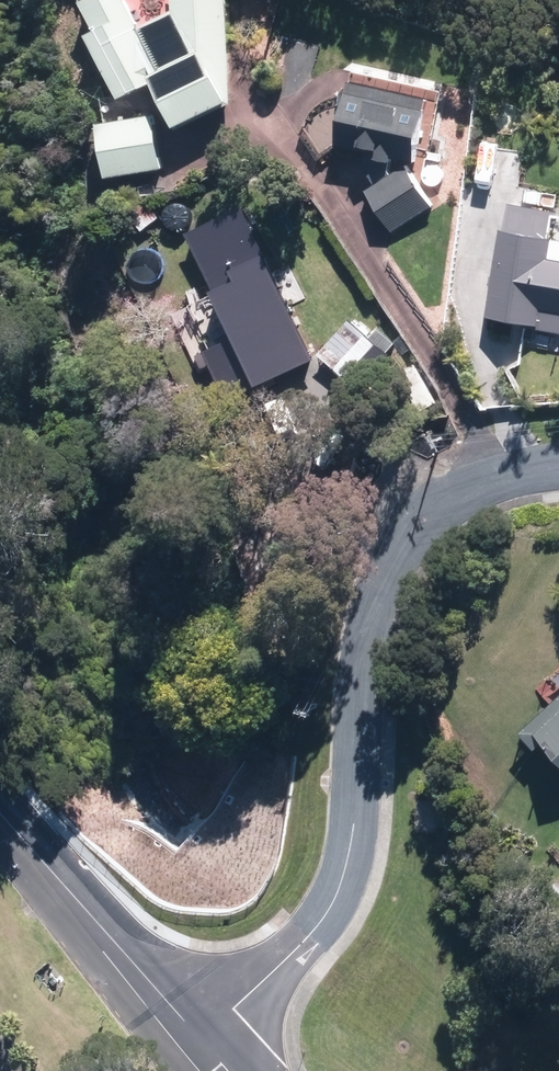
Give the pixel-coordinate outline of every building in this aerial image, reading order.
[(84,3),(98,34),(88,39),(116,103),(151,87),(172,133),(223,110),(225,0),(84,0),(84,3)] [(363,129),(359,146),(373,150),(370,162),(390,166),(397,135),(417,139),(426,100),(351,83),(341,124),(363,129)] [(157,116),(99,124),(106,178),(164,171),(157,116)] [(410,166),(366,193),(389,232),(434,205),(410,166)] [(159,217),(136,190),(113,209),(136,237),(159,217)] [(185,335),(208,384),(292,345),(239,231),(182,257),(212,323),(185,335)] [(507,235),(493,322),(558,334),(558,243),(507,235)] [(354,319),(316,357),(355,395),(392,357),(354,319)] [(519,734),(558,777),(558,697),(519,734)]
